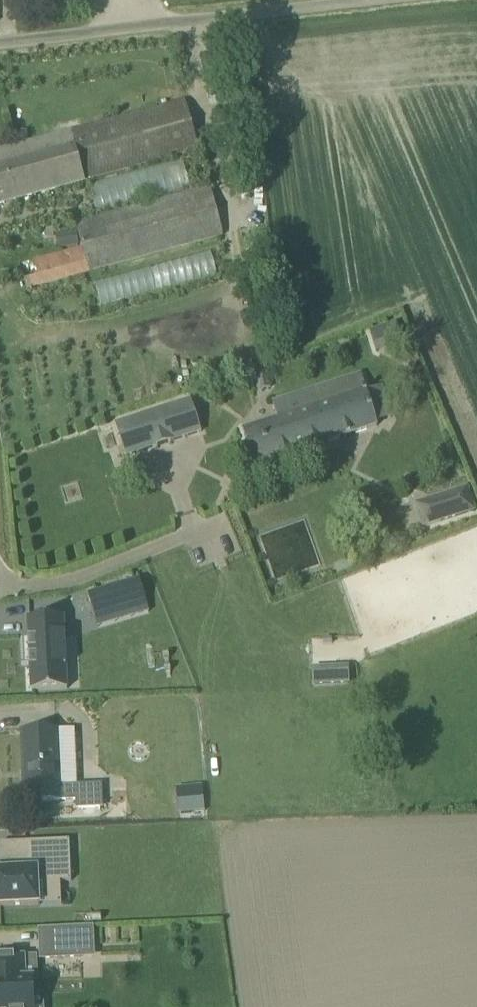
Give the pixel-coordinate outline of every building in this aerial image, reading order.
[(199,150),(186,102),(0,152),(0,204),(199,150)] [(97,210),(190,188),(184,160),(142,170),(143,173),(91,185),(97,210)] [(27,288),(223,235),(210,189),(77,225),(83,248),(21,265),(27,288)] [(79,247),(78,233),(64,234),(65,248),(79,247)] [(99,303),(218,275),(213,252),(94,280),(99,303)] [(259,390),(273,387),(270,375),(268,375),(266,367),(256,369),(258,377),(256,377),(259,390)] [(377,421),(367,391),(362,374),(273,403),(278,420),(243,431),(254,465),(378,426),(377,421)] [(202,432),(191,398),(115,423),(126,457),(202,432)] [(469,486),(433,497),(441,522),(476,511),(469,486)] [(88,595),(94,617),(145,601),(148,612),(149,611),(140,580),(88,595)] [(68,688),(65,616),(30,618),(33,689),(68,688)] [(349,666),(312,668),(313,686),(350,684),(349,666)] [(77,786),(59,787),(56,731),(24,733),(27,802),(59,800),(77,800),(77,786)] [(78,808),(102,807),(101,785),(77,786),(77,800),(78,808)] [(112,785),(113,813),(128,813),(127,785),(112,785)] [(40,905),(39,883),(43,882),(61,882),(72,881),(70,840),(24,842),(25,870),(2,871),(0,872),(0,906),(40,905)] [(42,958),(82,957),(80,927),(40,929),(42,958)] [(33,979),(25,980),(24,958),(0,959),(0,1006),(35,1006),(33,979)]
